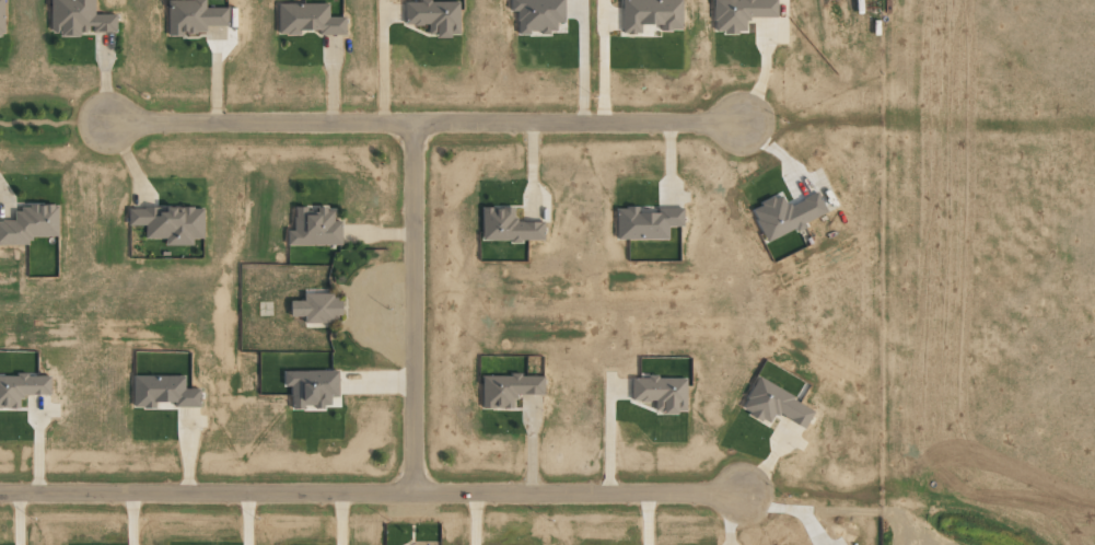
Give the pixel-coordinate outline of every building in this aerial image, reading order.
[(50,33),(116,33),(116,14),(94,14),(94,0),(50,0),(50,33)] [(206,34),(206,25),(227,25),(227,8),(206,8),(205,0),(168,0),(168,34),(206,34)] [(564,0),(509,0),(510,11),(517,11),(517,33),(540,32),(540,33),(557,33),(556,22),(564,22),(564,0)] [(622,33),(640,33),(640,25),(660,24),(660,30),(681,30),(681,0),(622,0),(622,33)] [(713,33),(747,32),(747,17),(776,17),(776,0),(713,0),(713,33)] [(459,36),(459,1),(405,1),(405,25),(428,25),(428,36),(459,36)] [(278,4),(278,35),(299,34),(299,30),(318,30),(318,35),(345,34),(344,17),(329,17),(329,3),(278,4)] [(58,206),(14,206),(14,221),(0,221),(0,245),(31,244),(30,237),(58,237),(58,206)] [(128,209),(128,226),(145,225),(145,239),(165,238),(165,246),(193,245),(193,239),(203,239),(203,207),(164,208),(128,209)] [(482,241),(543,241),(543,222),(514,222),(514,207),(482,207),(482,241)] [(668,239),(668,226),(683,226),(683,208),(656,208),(656,213),(639,213),(639,207),(616,207),(616,240),(668,239)] [(287,246),(341,245),(341,221),(333,221),(333,209),(316,209),(294,209),(294,230),(287,230),(287,246)] [(290,301),(290,316),(304,316),(304,322),(341,321),(341,299),(334,299),(333,293),(303,294),(303,301),(290,301)] [(337,370),(283,371),(283,386),(291,386),(291,408),(331,407),(331,397),(338,397),(337,370)] [(20,408),(20,395),(50,395),(50,375),(0,375),(0,408),(20,408)] [(185,376),(134,375),(133,408),(155,408),(155,402),(173,402),(173,407),(199,407),(200,388),(184,388),(185,376)] [(481,376),(482,409),(513,408),(513,395),(543,394),(543,375),(481,376)] [(686,378),(632,377),(631,401),(655,401),(655,412),(686,413),(686,378)] [(815,408),(756,378),(740,409),(769,424),(774,413),(804,428),(815,408)]
